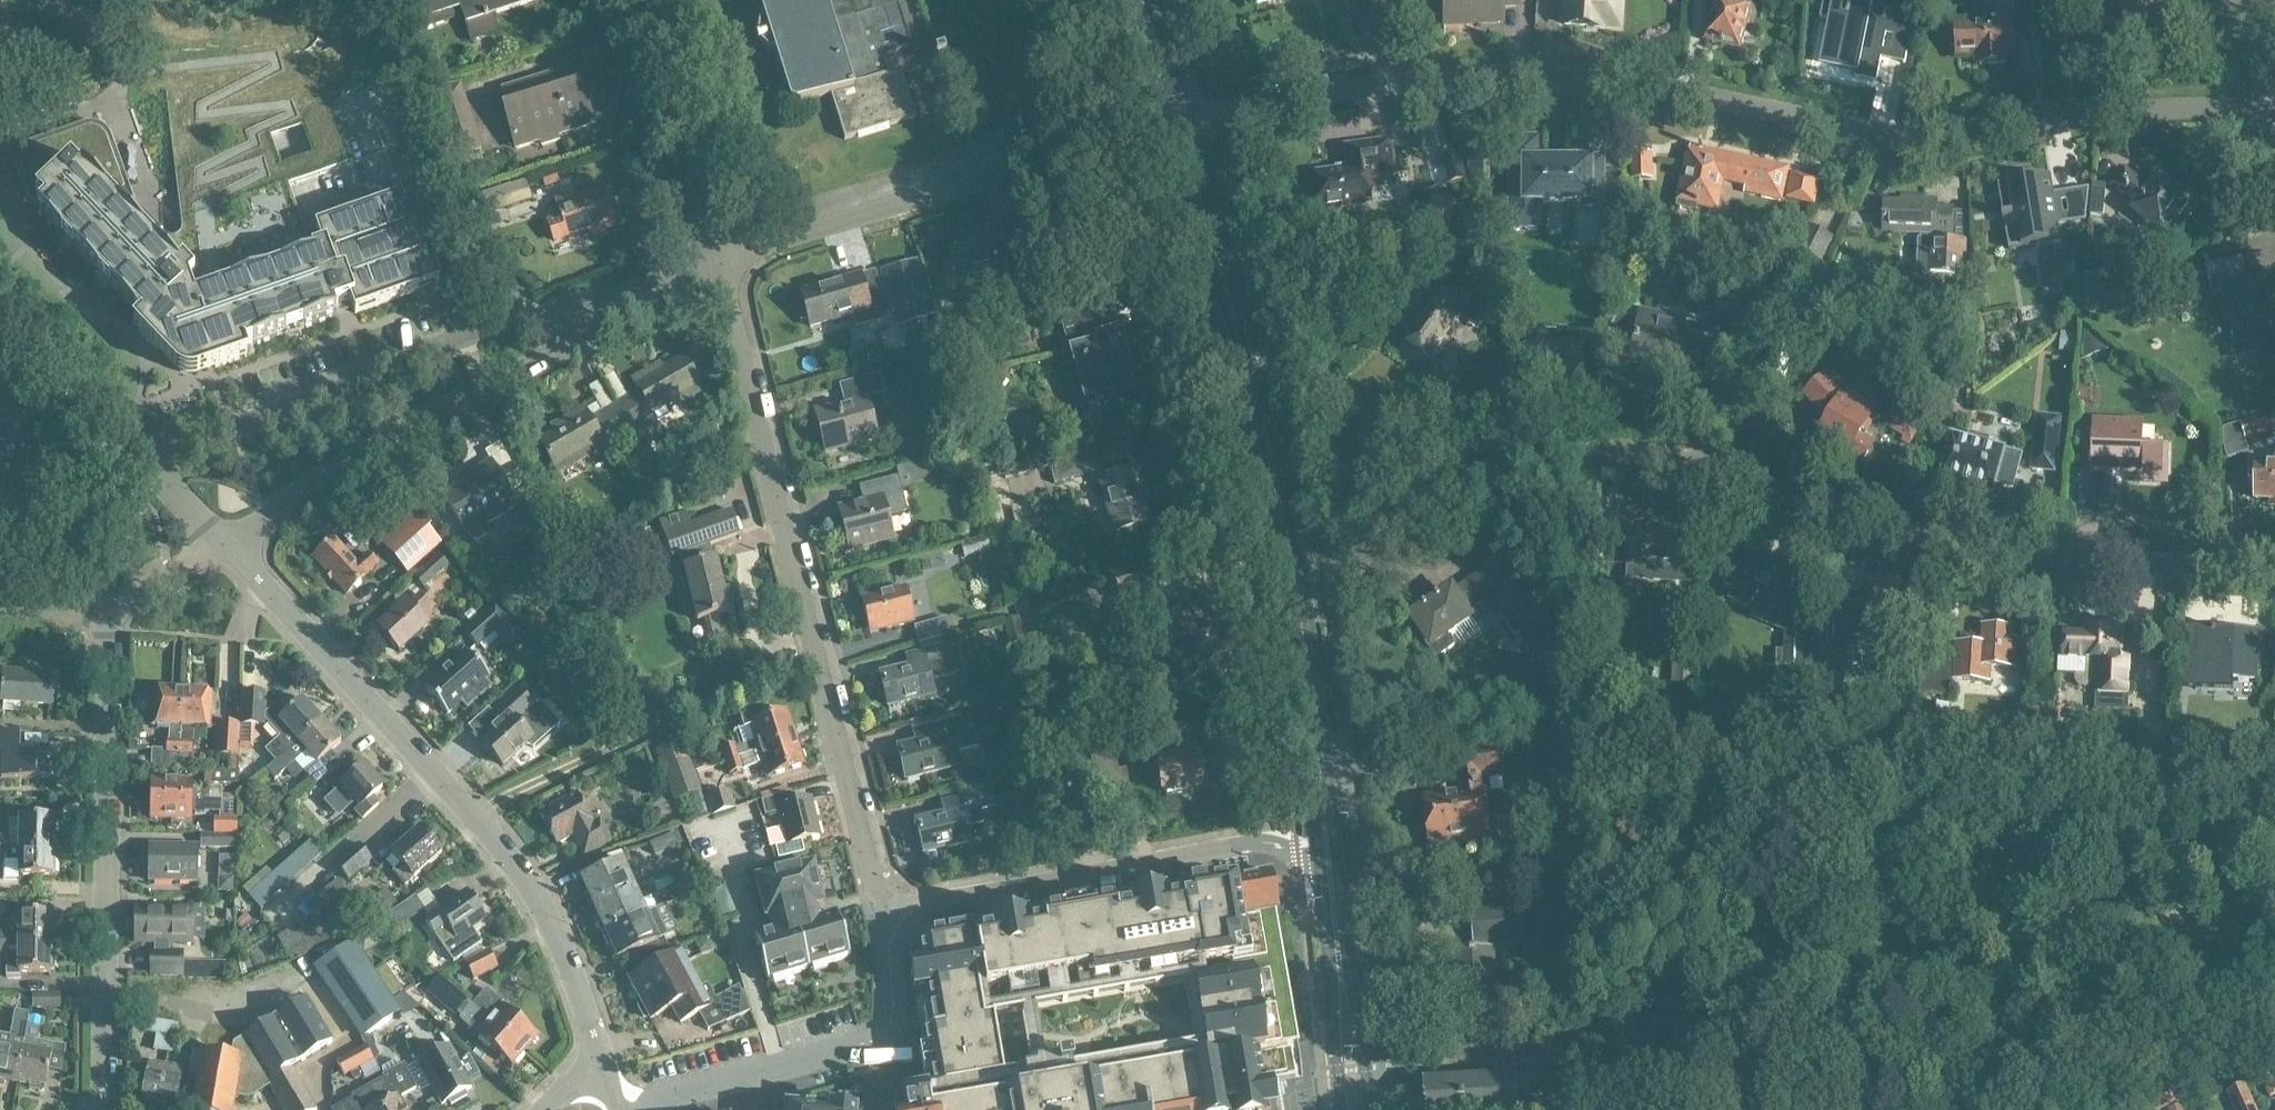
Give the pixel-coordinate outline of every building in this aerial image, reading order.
[(411,37),(458,22),(455,13),(463,11),(473,41),(494,34),(488,15),(532,0),(399,0),(411,37)] [(851,0),(759,0),(765,19),(760,21),(758,32),(761,42),(769,51),(774,49),(791,104),(797,106),(831,95),(844,139),(915,117),(900,70),(891,72),(885,52),(872,10),(855,15),(851,0)] [(855,15),(872,10),(885,52),(909,45),(897,4),(886,7),(884,0),(851,0),(855,15)] [(1357,6),(1353,7),(1361,33),(1389,25),(1381,0),(1355,0),(1357,6)] [(1442,20),(1476,19),(1476,23),(1500,23),(1499,6),(1517,5),(1517,0),(1441,0),(1442,20)] [(1564,23),(1599,27),(1599,24),(1617,26),(1619,0),(1567,0),(1564,23)] [(1706,39),(1741,48),(1752,7),(1736,3),(1736,0),(1716,0),(1706,39)] [(1909,40),(1915,7),(1893,3),(1894,0),(1825,0),(1821,19),(1830,20),(1842,23),(1834,65),(1855,70),(1853,78),(1875,82),(1880,59),(1886,31),(1894,33),(1893,37),(1909,40)] [(1949,35),(1950,45),(1956,48),(1958,48),(1959,53),(1979,52),(1980,63),(2006,62),(2005,51),(2016,51),(2015,26),(2036,25),(2035,0),(1984,0),(1985,23),(1958,24),(1958,32),(1955,32),(1949,35)] [(1502,29),(1519,27),(1518,7),(1501,8),(1502,29)] [(571,68),(503,89),(508,106),(504,107),(516,147),(541,140),(542,145),(559,140),(557,135),(593,124),(581,84),(576,85),(571,68)] [(20,161),(20,166),(21,171),(23,176),(24,182),(25,187),(26,189),(27,194),(31,199),(34,203),(38,207),(37,208),(36,209),(37,209),(61,235),(63,232),(76,245),(73,247),(97,273),(99,272),(100,271),(113,284),(111,285),(110,286),(134,312),(141,318),(147,325),(140,331),(157,349),(163,343),(182,362),(185,365),(186,366),(189,366),(190,366),(212,358),(215,367),(239,358),(247,356),(244,347),(252,344),(253,344),(286,332),(285,331),(284,329),(302,323),(302,325),(303,326),(336,315),(334,307),(351,301),(355,313),(417,290),(439,283),(411,205),(403,208),(400,200),(316,229),(317,231),(323,248),(311,252),(312,255),(212,291),(194,298),(188,280),(194,274),(185,265),(182,262),(178,266),(160,246),(143,229),(114,198),(124,188),(124,186),(123,186),(121,178),(112,153),(108,143),(107,139),(105,135),(102,132),(97,130),(93,128),(88,128),(83,129),(63,136),(46,142),(32,147),(28,149),(24,152),(22,156),(20,161)] [(1471,130),(1470,148),(1470,185),(1473,185),(1482,185),(1482,147),(1483,131),(1471,130)] [(1537,138),(1510,138),(1510,226),(1537,226),(1537,205),(1601,206),(1601,158),(1566,158),(1566,160),(1537,160),(1537,138)] [(1323,209),(1340,207),(1369,203),(1366,179),(1394,175),(1389,140),(1343,146),(1346,168),(1315,172),(1321,210),(1323,209)] [(1685,169),(1677,213),(1697,217),(1699,211),(1720,214),(1726,185),(1744,188),(1743,192),(1780,198),(1785,165),(1754,159),(1752,166),(1720,160),(1722,152),(1690,147),(1686,169),(1685,169)] [(484,164),(481,154),(454,162),(457,172),(484,164)] [(1442,158),(1444,166),(1448,184),(1466,180),(1460,154),(1442,158)] [(1651,178),(1651,154),(1630,154),(1630,179),(1651,178)] [(347,160),(248,186),(252,202),(351,176),(347,160)] [(2123,167),(2109,182),(2138,206),(2132,212),(2159,235),(2189,199),(2160,178),(2151,189),(2123,167)] [(1792,172),(1786,198),(1815,205),(1821,178),(1792,172)] [(2052,176),(1998,185),(2008,242),(2037,237),(2038,245),(2063,241),(2052,176)] [(528,183),(483,197),(489,218),(534,203),(528,183)] [(562,217),(548,221),(555,240),(599,225),(600,229),(619,222),(607,188),(565,202),(563,197),(556,200),(562,217)] [(2086,221),(2090,188),(2066,192),(2071,223),(2086,221)] [(2109,191),(2091,189),(2088,219),(2106,221),(2109,191)] [(1429,196),(1422,235),(1448,240),(1456,200),(1429,196)] [(487,225),(478,200),(463,206),(471,230),(487,225)] [(1917,271),(1949,272),(1968,272),(1967,217),(1951,216),(1951,209),(1934,209),(1934,203),(1905,202),(1905,208),(1883,207),(1882,233),(1919,234),(1917,271)] [(1812,228),(1797,258),(1817,268),(1821,261),(1833,239),(1812,228)] [(2241,247),(2205,255),(2213,294),(2224,291),(2230,318),(2225,319),(2229,337),(2233,358),(2271,350),(2266,329),(2267,329),(2259,294),(2256,295),(2253,284),(2249,285),(2241,247)] [(917,260),(879,271),(896,327),(934,316),(917,260)] [(2085,272),(2083,291),(2098,292),(2100,273),(2085,272)] [(888,317),(880,288),(867,291),(862,274),(842,280),(800,293),(802,301),(794,303),(800,322),(808,320),(810,327),(852,315),(856,327),(888,317)] [(1426,303),(1400,338),(1393,348),(1424,370),(1427,366),(1432,365),(1435,364),(1439,361),(1442,357),(1443,354),(1443,349),(1442,345),(1468,308),(1440,288),(1429,305),(1426,303)] [(1106,304),(1062,316),(1086,399),(1109,393),(1111,399),(1131,394),(1125,375),(1130,374),(1125,359),(1130,357),(1122,331),(1120,332),(1116,319),(1111,320),(1106,304)] [(1620,311),(1611,327),(1625,334),(1636,336),(1634,349),(1629,349),(1627,359),(1653,364),(1654,361),(1685,366),(1684,376),(1709,381),(1717,332),(1645,320),(1627,314),(1620,311)] [(933,338),(929,324),(906,331),(910,345),(933,338)] [(955,325),(939,329),(944,342),(959,338),(955,325)] [(2110,350),(2084,328),(2082,361),(2110,350)] [(2077,333),(2062,332),(2060,351),(2075,353),(2077,333)] [(1543,339),(1522,345),(1539,401),(1560,393),(1543,339)] [(617,404),(632,430),(633,429),(643,446),(654,440),(646,425),(653,422),(650,418),(655,415),(653,411),(668,403),(670,407),(680,401),(681,402),(702,390),(684,357),(655,373),(652,368),(633,379),(639,391),(617,404)] [(1828,372),(1806,394),(1819,407),(1832,415),(1819,438),(1830,444),(1827,448),(1842,457),(1845,452),(1861,462),(1870,446),(1856,438),(1877,401),(1868,395),(1865,400),(1842,386),(1828,372)] [(849,402),(814,411),(824,452),(879,438),(868,398),(886,393),(880,373),(844,382),(849,402)] [(1895,407),(1883,426),(1912,442),(1923,423),(1922,423),(1929,409),(1913,400),(1905,413),(1895,407)] [(632,430),(617,404),(591,419),(584,407),(559,422),(562,427),(539,440),(555,468),(570,459),(573,464),(606,445),(602,438),(613,432),(616,439),(632,430)] [(2274,430),(2274,411),(2240,422),(2245,439),(2274,430)] [(2060,419),(2037,416),(2032,470),(2054,472),(2060,419)] [(2094,423),(2091,469),(2095,469),(2093,505),(2111,506),(2113,469),(2139,470),(2139,481),(2166,483),(2168,450),(2140,449),(2142,426),(2094,423)] [(1968,440),(1951,435),(1945,457),(1943,456),(1938,473),(1941,473),(1939,478),(1991,492),(1994,483),(2011,488),(2020,456),(2003,451),(2003,449),(1986,445),(1988,439),(1970,434),(1968,440)] [(1096,452),(1043,468),(1048,486),(1101,470),(1096,452)] [(2256,499),(2272,499),(2272,503),(2274,503),(2274,455),(2274,465),(2257,465),(2256,499)] [(490,460),(440,489),(464,531),(466,530),(468,534),(471,536),(475,535),(483,530),(486,528),(485,524),(483,520),(514,501),(505,487),(518,480),(507,461),(494,468),(490,460)] [(930,460),(915,464),(918,474),(933,470),(930,460)] [(1138,468),(1099,479),(1114,532),(1149,522),(1141,494),(1145,493),(1138,468)] [(901,490),(898,476),(858,486),(863,504),(839,510),(849,550),(892,539),(887,516),(907,511),(901,490)] [(681,481),(669,485),(674,503),(687,499),(681,481)] [(714,616),(724,613),(733,611),(728,589),(724,590),(712,543),(740,533),(732,510),(692,524),(687,512),(660,521),(672,556),(682,553),(686,565),(685,565),(697,620),(714,616)] [(1630,531),(1628,563),(1675,566),(1675,574),(1698,576),(1701,528),(1655,525),(1655,533),(1630,531)] [(1597,528),(1596,552),(1615,553),(1616,528),(1597,528)] [(1460,586),(1474,607),(1490,595),(1502,612),(1500,613),(1515,636),(1530,626),(1532,629),(1543,616),(1510,568),(1516,565),(1506,551),(1501,555),(1487,534),(1461,552),(1476,574),(1460,586)] [(416,535),(395,554),(407,568),(428,549),(416,535)] [(960,543),(963,555),(995,547),(991,535),(960,543)] [(334,539),(314,557),(347,592),(367,574),(366,574),(378,563),(368,552),(356,563),(334,539)] [(413,575),(423,586),(448,563),(439,552),(413,575)] [(1732,588),(1728,598),(1749,607),(1754,597),(1771,604),(1787,611),(1785,664),(1790,664),(1789,707),(1810,708),(1815,604),(1790,594),(1794,585),(1787,582),(1793,567),(1761,554),(1759,558),(1746,552),(1731,588),(1732,588)] [(1153,566),(1107,577),(1111,598),(1124,595),(1122,586),(1156,579),(1153,566)] [(1474,607),(1460,586),(1440,600),(1432,587),(1417,598),(1426,610),(1414,618),(1422,629),(1418,632),(1437,658),(1456,645),(1450,637),(1457,632),(1455,629),(1471,618),(1466,612),(1474,607)] [(905,587),(862,597),(871,632),(914,622),(905,587)] [(407,602),(379,628),(399,650),(427,625),(418,615),(429,604),(420,593),(408,604),(407,602)] [(515,624),(497,605),(467,632),(479,645),(495,630),(501,636),(515,624)] [(1173,628),(1160,639),(1191,678),(1203,668),(1213,681),(1228,669),(1218,656),(1221,654),(1211,642),(1214,640),(1202,625),(1199,627),(1189,615),(1187,617),(1176,605),(1163,616),(1173,628)] [(947,617),(915,626),(919,643),(952,635),(947,617)] [(1019,618),(1002,623),(1009,648),(1026,643),(1019,618)] [(1097,623),(1061,627),(1062,640),(1098,636),(1097,623)] [(2064,635),(2062,658),(2082,660),(2081,670),(2076,673),(2074,678),(2074,684),(2078,688),(2084,690),(2089,688),(2093,684),(2097,684),(2097,690),(2096,690),(2095,707),(2128,709),(2129,692),(2126,692),(2127,674),(2117,674),(2118,662),(2120,662),(2122,628),(2087,625),(2086,636),(2064,635)] [(1990,682),(1991,667),(2016,669),(2018,641),(2012,640),(2013,629),(1984,627),(1983,645),(1955,644),(1955,661),(1923,660),(1921,696),(1951,697),(1952,681),(1990,682)] [(2181,652),(2179,684),(2208,686),(2209,677),(2254,680),(2257,633),(2213,630),(2213,628),(2210,628),(2210,630),(2197,629),(2196,649),(2199,649),(2198,653),(2181,652)] [(1833,637),(1816,636),(1814,667),(1831,668),(1833,637)] [(507,638),(495,648),(510,668),(522,658),(507,638)] [(879,676),(886,706),(933,695),(929,680),(961,672),(958,658),(959,658),(956,645),(922,653),(925,665),(879,676)] [(473,650),(431,688),(453,713),(495,674),(473,650)] [(1673,660),(1672,683),(1690,683),(1691,661),(1673,660)] [(3,671),(1,701),(51,705),(54,675),(3,671)] [(181,727),(183,692),(173,691),(170,686),(162,686),(159,690),(154,690),(153,725),(167,726),(167,737),(180,738),(181,727)] [(195,692),(183,692),(181,727),(180,738),(193,739),(194,727),(209,728),(211,693),(207,693),(205,688),(198,688),(195,692)] [(264,689),(244,688),(243,725),(262,725),(264,689)] [(492,736),(483,743),(503,765),(532,738),(518,723),(535,708),(517,688),(491,711),(500,721),(488,732),(492,736)] [(276,762),(322,720),(302,699),(289,711),(282,704),(276,704),(265,713),(265,719),(280,736),(265,750),(276,762)] [(761,749),(794,739),(786,712),(767,718),(762,704),(740,711),(745,726),(752,724),(758,740),(736,747),(735,743),(720,748),(725,762),(761,749)] [(897,749),(904,780),(951,768),(950,765),(959,763),(956,751),(978,746),(974,732),(997,727),(994,713),(940,726),(943,738),(897,749)] [(322,720),(276,762),(265,770),(275,781),(307,752),(316,762),(306,771),(316,783),(343,765),(331,751),(341,742),(322,720)] [(219,722),(218,754),(230,754),(230,768),(239,768),(240,722),(219,722)] [(1675,727),(1660,727),(1659,741),(1675,742),(1675,727)] [(1169,731),(1152,733),(1161,791),(1165,790),(1166,795),(1182,792),(1181,788),(1204,784),(1200,754),(1173,759),(1169,731)] [(1,749),(1,777),(53,777),(53,747),(19,747),(19,732),(0,732),(0,749),(1,749)] [(167,737),(166,748),(165,769),(178,769),(180,738),(167,737)] [(180,738),(178,769),(192,770),(193,739),(180,738)] [(761,749),(725,762),(728,774),(765,762),(769,775),(803,764),(794,739),(761,749)] [(703,741),(688,747),(696,769),(711,764),(703,741)] [(1118,770),(1114,745),(1089,748),(1098,807),(1131,802),(1125,769),(1118,770)] [(1427,801),(1423,805),(1424,811),(1428,814),(1431,839),(1465,835),(1466,841),(1489,839),(1484,787),(1481,787),(1479,772),(1505,769),(1502,745),(1455,750),(1459,794),(1426,797),(1427,801)] [(165,769),(166,748),(153,748),(152,768),(165,769)] [(690,757),(661,767),(674,802),(693,794),(701,814),(709,811),(705,798),(702,791),(690,757)] [(363,767),(324,802),(335,814),(353,798),(361,808),(359,809),(366,816),(382,801),(376,794),(383,788),(363,767)] [(744,788),(760,784),(757,769),(740,773),(744,788)] [(212,770),(212,782),(239,782),(239,771),(212,770)] [(151,780),(151,799),(222,800),(222,790),(191,789),(191,781),(151,780)] [(709,794),(715,814),(735,808),(729,788),(709,794)] [(577,791),(540,811),(557,843),(573,834),(584,854),(611,840),(603,825),(597,829),(577,791)] [(790,791),(760,798),(764,816),(779,812),(787,843),(820,835),(811,798),(793,803),(790,791)] [(914,823),(922,853),(969,842),(965,826),(983,821),(980,808),(994,805),(991,791),(957,799),(960,812),(914,823)] [(222,800),(151,799),(151,818),(191,819),(191,810),(221,811),(222,800)] [(1022,812),(1025,827),(1059,820),(1056,804),(1022,812)] [(285,818),(280,810),(272,814),(276,819),(277,823),(285,818)] [(248,816),(239,823),(244,830),(254,822),(248,816)] [(19,846),(52,847),(53,818),(20,818),(19,846)] [(211,833),(237,834),(238,820),(211,819),(211,833)] [(200,841),(200,823),(156,821),(156,840),(200,841)] [(419,828),(391,854),(404,868),(395,876),(405,886),(441,853),(419,828)] [(655,852),(682,841),(677,830),(650,841),(655,852)] [(237,834),(211,833),(202,833),(202,848),(237,849),(237,834)] [(8,846),(8,836),(0,836),(0,846),(8,846)] [(358,844),(334,866),(349,882),(372,861),(358,844)] [(19,846),(8,846),(0,846),(0,855),(19,856),(19,875),(52,876),(52,847),(19,846)] [(150,846),(150,881),(196,882),(197,847),(150,846)] [(259,879),(274,896),(317,856),(308,846),(276,875),(268,867),(258,877),(259,879)] [(594,905),(633,888),(621,861),(582,878),(588,892),(585,894),(590,906),(589,906),(590,907),(594,905)] [(755,939),(754,939),(767,983),(850,957),(836,914),(835,914),(835,915),(818,920),(815,907),(823,905),(814,865),(756,879),(765,919),(771,918),(775,933),(755,939)] [(931,1090),(907,1094),(903,1095),(899,1093),(893,1109),(1274,1109),(1271,1091),(1269,1091),(1267,1082),(1269,1081),(1279,1080),(1302,1076),(1296,1042),(1298,1042),(1274,911),(1273,909),(1275,909),(1268,873),(1229,879),(1230,882),(1200,887),(1200,890),(1191,891),(1191,889),(1163,894),(1162,893),(1160,893),(1160,895),(1148,897),(1147,895),(1144,896),(1145,897),(1133,899),(1132,898),(1129,899),(1130,900),(1094,906),(1094,905),(1060,911),(1060,912),(1025,918),(1025,917),(1022,917),(1022,920),(1010,922),(1010,920),(1007,920),(1007,922),(995,924),(994,922),(992,923),(992,924),(948,932),(916,938),(920,965),(910,967),(915,992),(925,990),(933,1033),(922,1034),(925,1050),(927,1062),(930,1082),(930,1083),(931,1090)] [(682,895),(703,886),(699,877),(678,886),(682,895)] [(219,891),(233,891),(233,879),(219,878),(219,891)] [(5,902),(20,899),(16,879),(0,882),(5,902)] [(312,917),(276,938),(290,960),(306,954),(331,939),(349,923),(357,933),(372,921),(387,912),(396,903),(385,889),(362,909),(338,880),(304,907),(312,917)] [(205,887),(152,885),(151,903),(204,904),(205,887)] [(633,888),(594,905),(600,918),(597,920),(603,933),(645,914),(633,888)] [(467,893),(426,922),(434,933),(446,925),(453,936),(450,938),(461,955),(483,941),(473,926),(484,918),(467,893)] [(417,896),(391,913),(400,927),(426,910),(417,896)] [(1473,944),(1493,946),(1524,943),(1522,904),(1471,907),(1473,944)] [(137,906),(136,941),(155,942),(169,942),(192,942),(193,907),(137,906)] [(665,906),(645,914),(603,933),(608,945),(611,943),(618,957),(632,951),(657,940),(656,938),(663,935),(675,930),(665,906)] [(233,921),(232,911),(221,912),(222,920),(233,921)] [(19,914),(18,943),(51,943),(52,914),(19,914)] [(242,929),(252,920),(247,915),(237,923),(242,929)] [(717,930),(695,939),(701,953),(723,944),(717,930)] [(151,952),(151,975),(182,975),(182,977),(198,977),(199,961),(182,961),(182,953),(169,953),(169,942),(155,942),(155,952),(151,952)] [(352,942),(316,967),(362,1037),(398,1012),(352,942)] [(51,972),(51,943),(18,943),(7,943),(0,943),(0,977),(8,977),(8,972),(51,972)] [(1493,946),(1473,944),(1465,945),(1465,951),(1451,952),(1455,1014),(1494,1011),(1497,1009),(1493,946)] [(491,949),(466,963),(475,979),(500,966),(491,949)] [(657,963),(627,979),(628,979),(629,978),(638,994),(652,987),(654,991),(671,981),(666,971),(684,961),(685,961),(679,950),(656,963),(657,963)] [(638,1004),(637,1008),(643,1017),(646,1018),(650,1016),(651,1018),(649,1018),(649,1019),(672,1007),(680,1022),(699,1012),(708,1030),(749,1011),(738,985),(716,998),(707,984),(700,988),(685,961),(684,961),(666,971),(671,981),(654,991),(652,987),(638,994),(642,1002),(638,1004)] [(440,977),(426,992),(453,1016),(467,1001),(440,977)] [(486,989),(472,1004),(524,1050),(536,1036),(504,1007),(505,1006),(486,989)] [(36,994),(36,1008),(58,1009),(58,994),(36,994)] [(193,1109),(232,1109),(234,1093),(246,1095),(266,1083),(282,1109),(314,1109),(289,1067),(330,1042),(305,999),(233,1043),(230,1057),(203,1052),(193,1109)] [(1182,999),(1157,1002),(1158,1012),(1183,1009),(1182,999)] [(511,1065),(524,1050),(472,1004),(461,1016),(459,1019),(460,1020),(478,1036),(479,1035),(511,1065)] [(16,1083),(27,1025),(29,1013),(17,1011),(12,1036),(0,1033),(0,1080),(16,1083)] [(37,1027),(27,1025),(16,1083),(45,1088),(48,1069),(61,1072),(66,1046),(53,1044),(34,1040),(35,1037),(37,1027)] [(364,1046),(351,1054),(339,1060),(346,1074),(349,1072),(354,1079),(364,1073),(367,1078),(378,1072),(371,1060),(372,1060),(364,1046)] [(448,1046),(419,1063),(441,1104),(449,1100),(451,1104),(466,1096),(464,1092),(471,1088),(448,1046)] [(141,1106),(163,1109),(175,1109),(183,1068),(150,1062),(148,1073),(147,1072),(141,1106)] [(1070,1064),(1056,1066),(1058,1076),(1072,1073),(1071,1072),(1070,1064)] [(410,1068),(408,1066),(385,1079),(385,1078),(354,1095),(352,1096),(353,1099),(333,1109),(404,1109),(403,1109),(406,1107),(399,1096),(419,1085),(410,1068)] [(1424,1080),(1426,1109),(1555,1109),(1552,1072),(1424,1080)] [(2274,1095),(2274,1081),(2274,1078),(2262,1083),(2268,1098),(2274,1095)] [(2184,1079),(2167,1087),(2174,1102),(2191,1094),(2184,1079)] [(2236,1107),(2237,1109),(2257,1109),(2252,1100),(2245,1085),(2229,1092),(2236,1107)] [(2141,1096),(2142,1097),(2147,1109),(2162,1109),(2174,1105),(2169,1093),(2167,1094),(2165,1088),(2164,1087),(2141,1096)]
